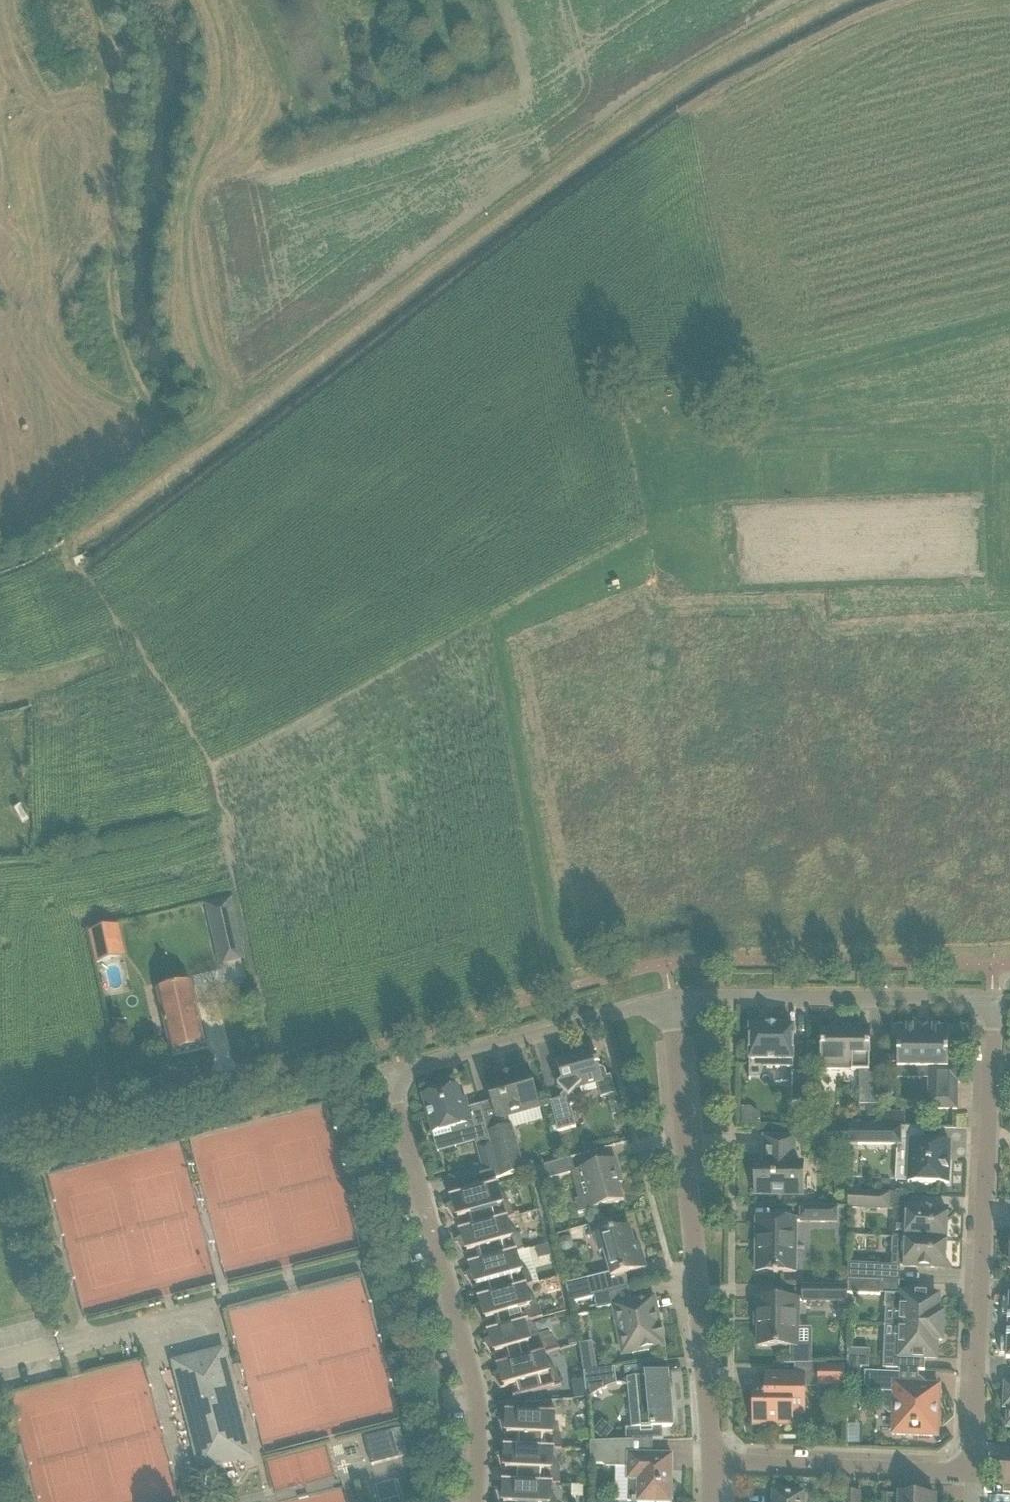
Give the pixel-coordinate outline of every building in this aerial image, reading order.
[(231,899),(212,904),(221,940),(239,936),(231,899)] [(117,926),(89,933),(96,963),(110,960),(124,956),(121,945),(117,926)] [(172,1053),(205,1046),(191,983),(158,991),(172,1053)] [(930,1027),(930,1024),(916,1024),(916,1027),(897,1027),(897,1053),(892,1053),(892,1063),(898,1063),(898,1078),(927,1078),(927,1108),(957,1109),(957,1082),(959,1082),(959,1066),(948,1066),(948,1028),(930,1027)] [(777,1026),(777,1025),(766,1025),(766,1026),(749,1026),(749,1079),(750,1079),(750,1078),(759,1078),(763,1067),(793,1067),(793,1027),(777,1026)] [(869,1074),(869,1027),(844,1027),(844,1032),(821,1032),(821,1065),(851,1066),(851,1069),(860,1069),(859,1104),(867,1104),(867,1116),(879,1116),(879,1104),(881,1104),(881,1074),(869,1074)] [(598,1063),(597,1063),(593,1048),(573,1054),(574,1058),(557,1062),(561,1079),(557,1086),(564,1092),(561,1095),(564,1098),(550,1102),(551,1105),(554,1115),(559,1130),(575,1125),(570,1105),(577,1098),(573,1093),(576,1089),(597,1084),(600,1098),(615,1093),(611,1075),(607,1076),(604,1069),(601,1067),(599,1068),(598,1063)] [(527,1066),(525,1067),(522,1065),(514,1067),(512,1070),(485,1078),(497,1121),(539,1109),(551,1105),(550,1102),(549,1098),(537,1102),(527,1066)] [(792,1102),(808,1102),(807,1072),(791,1072),(792,1102)] [(452,1134),(464,1131),(466,1139),(474,1137),(483,1167),(450,1177),(454,1190),(500,1178),(488,1134),(480,1104),(468,1107),(468,1106),(463,1108),(457,1086),(422,1095),(433,1134),(450,1129),(452,1134)] [(848,1145),(849,1126),(824,1126),(824,1144),(848,1145)] [(901,1142),(901,1127),(849,1126),(848,1145),(902,1145),(901,1149),(909,1149),(907,1181),(948,1183),(950,1143),(923,1142),(901,1142)] [(512,1127),(488,1134),(500,1178),(524,1171),(512,1127)] [(796,1139),(785,1139),(765,1138),(765,1164),(756,1164),(756,1193),(804,1194),(804,1161),(796,1161),(796,1139)] [(547,1178),(575,1170),(571,1156),(543,1165),(547,1178)] [(618,1184),(622,1183),(616,1159),(580,1169),(591,1210),(623,1201),(618,1184)] [(508,1199),(503,1193),(500,1184),(449,1198),(450,1199),(452,1198),(454,1203),(446,1209),(454,1221),(455,1221),(454,1220),(466,1217),(469,1229),(459,1231),(459,1232),(508,1219),(507,1218),(516,1215),(514,1210),(511,1205),(508,1199)] [(848,1191),(847,1207),(890,1209),(890,1208),(890,1192),(848,1191)] [(837,1222),(838,1207),(800,1205),(799,1221),(837,1222)] [(894,1208),(894,1220),(906,1221),(906,1238),(946,1239),(946,1236),(947,1235),(948,1226),(946,1225),(947,1210),(919,1209),(907,1209),(894,1208)] [(516,1232),(511,1226),(508,1219),(459,1232),(459,1233),(462,1232),(463,1237),(455,1242),(463,1255),(464,1254),(476,1251),(479,1262),(468,1265),(468,1266),(513,1253),(511,1252),(525,1248),(521,1239),(516,1232)] [(797,1220),(776,1219),(756,1219),(756,1272),(774,1272),(774,1273),(798,1274),(797,1220)] [(610,1220),(588,1226),(591,1237),(594,1236),(610,1232),(613,1231),(610,1220)] [(639,1243),(634,1244),(629,1227),(613,1231),(610,1232),(594,1236),(598,1254),(604,1253),(610,1278),(646,1268),(639,1243)] [(892,1265),(892,1266),(899,1266),(917,1267),(944,1268),(945,1254),(947,1252),(947,1244),(946,1243),(946,1239),(906,1238),(893,1237),(892,1265)] [(548,1244),(536,1247),(539,1258),(551,1255),(548,1244)] [(527,1269),(523,1263),(513,1253),(468,1266),(471,1266),(472,1271),(464,1276),(472,1289),(473,1288),(484,1284),(488,1296),(477,1299),(525,1286),(523,1285),(533,1282),(532,1279),(527,1269)] [(849,1263),(849,1279),(877,1280),(877,1264),(849,1263)] [(595,1297),(605,1295),(600,1275),(566,1284),(570,1303),(595,1297)] [(881,1295),(881,1280),(877,1280),(849,1279),(848,1293),(881,1295)] [(847,1303),(847,1285),(803,1284),(802,1301),(847,1303)] [(537,1302),(532,1295),(525,1286),(477,1299),(478,1300),(480,1299),(481,1304),(474,1309),(482,1322),(483,1322),(483,1321),(494,1318),(497,1330),(487,1333),(532,1321),(531,1320),(544,1317),(542,1313),(540,1306),(537,1302)] [(938,1296),(910,1295),(886,1294),(885,1305),(892,1305),(892,1309),(899,1310),(899,1325),(942,1327),(942,1314),(937,1314),(938,1296)] [(597,1309),(607,1307),(605,1295),(595,1297),(597,1309)] [(662,1326),(660,1326),(654,1297),(631,1302),(612,1306),(622,1356),(649,1351),(648,1347),(663,1344),(662,1339),(664,1339),(662,1326)] [(800,1299),(776,1299),(756,1299),(755,1326),(758,1326),(758,1346),(799,1346),(800,1299)] [(549,1333),(541,1335),(532,1321),(487,1333),(487,1334),(490,1333),(491,1338),(483,1343),(491,1356),(492,1355),(503,1352),(506,1363),(496,1366),(496,1367),(544,1354),(544,1353),(558,1348),(549,1333)] [(941,1340),(942,1327),(899,1325),(898,1340),(890,1340),(887,1343),(885,1368),(899,1369),(925,1370),(925,1357),(935,1358),(936,1340),(941,1340)] [(1007,1326),(1007,1338),(1001,1338),(1001,1354),(1006,1354),(1006,1359),(1009,1359),(1009,1326),(1007,1326)] [(569,1346),(579,1343),(577,1334),(567,1336),(569,1346)] [(847,1366),(869,1367),(870,1349),(848,1348),(847,1366)] [(224,1356),(222,1357),(221,1353),(211,1355),(212,1359),(175,1368),(188,1419),(193,1418),(204,1463),(243,1453),(232,1408),(237,1406),(224,1356)] [(552,1365),(546,1359),(544,1354),(496,1367),(499,1367),(500,1372),(492,1377),(500,1390),(501,1389),(512,1386),(516,1397),(513,1398),(513,1399),(533,1394),(561,1385),(560,1379),(557,1373),(552,1365)] [(595,1356),(581,1358),(583,1372),(598,1370),(595,1356)] [(803,1400),(803,1387),(818,1387),(818,1395),(845,1396),(845,1368),(827,1368),(827,1364),(794,1364),(794,1376),(767,1375),(767,1387),(755,1399),(755,1423),(791,1424),(791,1400),(803,1400)] [(611,1386),(617,1385),(614,1368),(598,1370),(583,1372),(587,1399),(591,1396),(597,1391),(604,1388),(611,1386)] [(894,1384),(895,1373),(865,1371),(864,1385),(871,1391),(883,1392),(882,1408),(888,1414),(892,1414),(891,1434),(932,1436),(937,1431),(939,1386),(894,1384)] [(666,1373),(627,1378),(631,1428),(633,1428),(634,1440),(664,1439),(663,1427),(671,1426),(666,1373)] [(585,1399),(576,1400),(578,1409),(587,1408),(585,1399)] [(553,1414),(525,1412),(505,1411),(505,1413),(508,1413),(508,1418),(498,1420),(502,1435),(503,1435),(503,1434),(515,1435),(515,1447),(504,1446),(504,1447),(553,1449),(553,1448),(563,1448),(562,1441),(561,1434),(559,1426),(553,1414)] [(399,1427),(364,1437),(371,1463),(406,1453),(399,1427)] [(632,1454),(633,1440),(591,1442),(592,1463),(603,1464),(607,1467),(626,1466),(626,1480),(628,1480),(628,1484),(629,1491),(632,1495),(636,1498),(636,1501),(639,1501),(671,1501),(671,1500),(674,1497),(675,1489),(672,1486),(672,1455),(632,1454)] [(553,1455),(553,1449),(504,1447),(504,1448),(506,1448),(506,1453),(497,1455),(501,1470),(502,1470),(502,1469),(513,1470),(513,1482),(502,1481),(502,1482),(549,1484),(561,1483),(561,1480),(560,1471),(557,1463),(553,1455)] [(1002,1451),(1000,1485),(1003,1485),(1003,1493),(1009,1494),(1009,1451),(1002,1451)] [(582,1452),(579,1456),(579,1460),(583,1463),(587,1462),(589,1459),(589,1455),(586,1452),(582,1452)] [(549,1484),(502,1482),(502,1483),(505,1483),(505,1488),(496,1490),(498,1501),(558,1501),(555,1495),(548,1489),(548,1484),(549,1484)] [(804,1492),(773,1491),(773,1501),(803,1501),(804,1492)]
